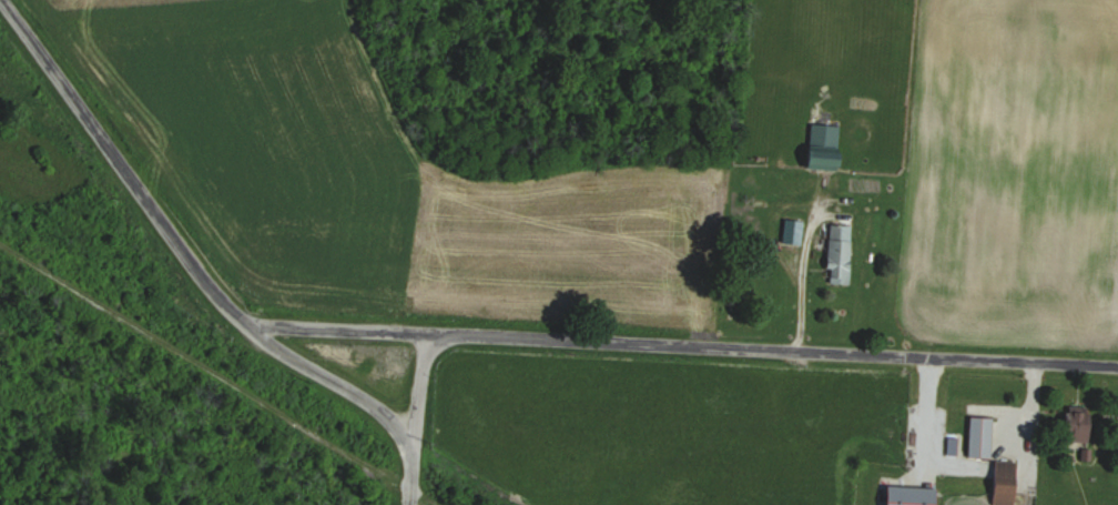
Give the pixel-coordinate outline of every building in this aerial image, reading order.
[(807,146),(798,146),(797,168),(835,170),(837,125),(808,124),(807,146)] [(802,244),(802,220),(782,220),(782,244),(802,244)] [(823,267),(831,268),(830,283),(846,284),(849,225),(825,224),(823,267)] [(1083,442),(1083,413),(1056,413),(1056,442),(1083,442)] [(992,457),(992,417),(967,417),(967,457),(992,457)] [(989,461),(989,504),(1013,504),(1013,461),(989,461)] [(934,488),(879,487),(879,504),(933,504),(934,488)]
